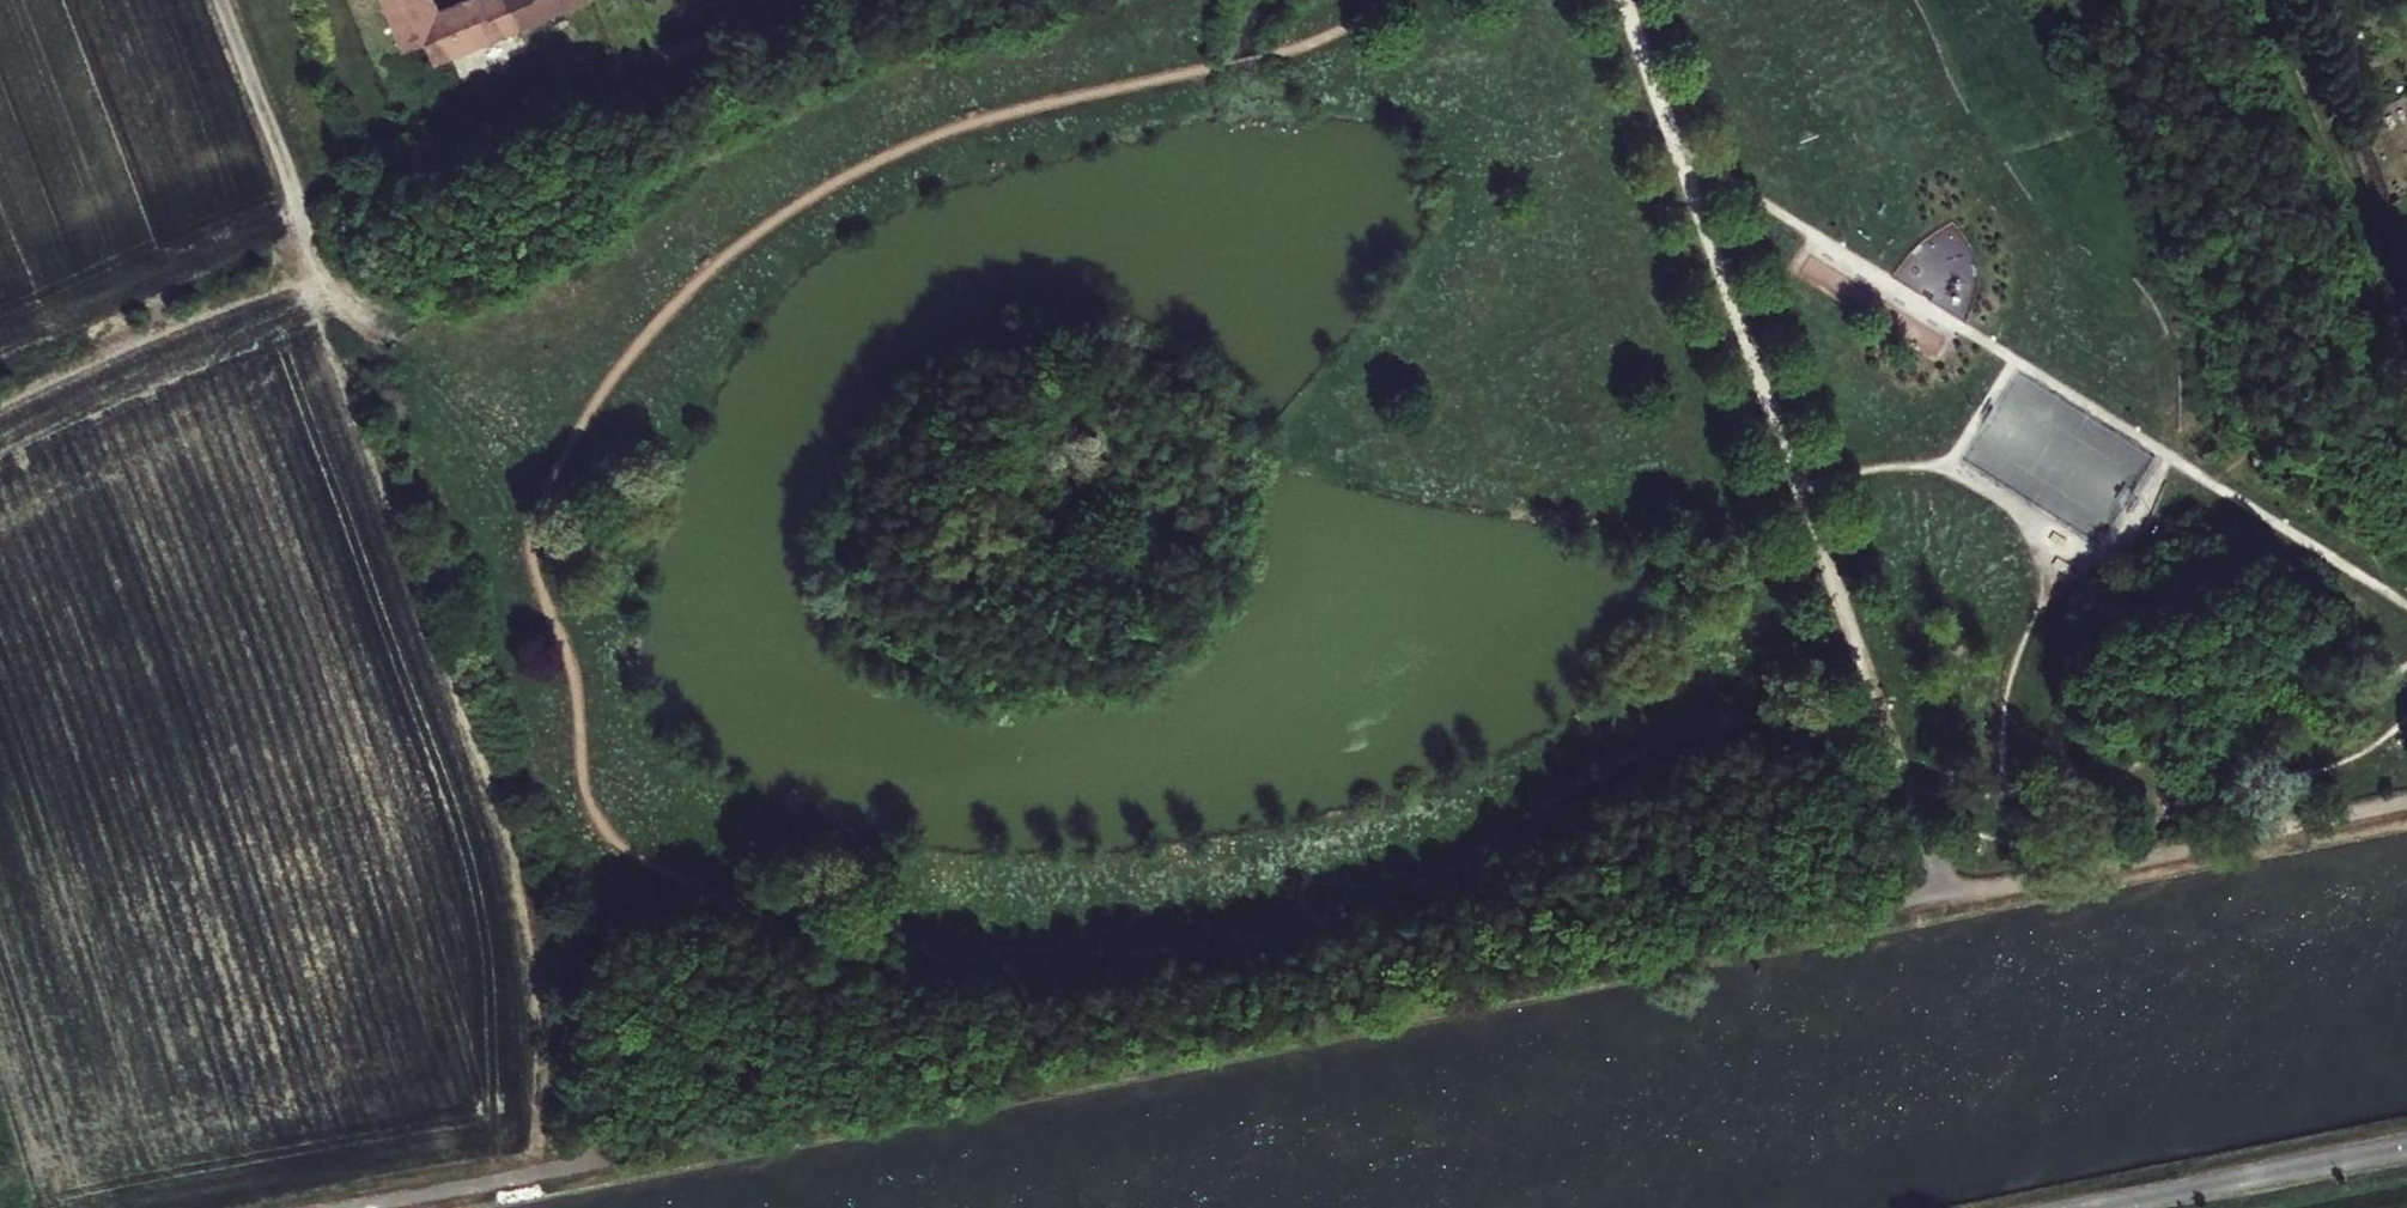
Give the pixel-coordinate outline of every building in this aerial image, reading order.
[(407,59),(427,51),(435,71),(476,53),(478,58),(561,24),(560,20),(586,9),(582,0),(504,0),(478,10),(477,6),(459,13),(461,17),(437,27),(433,17),(437,15),(431,0),(384,0),(407,59)]
